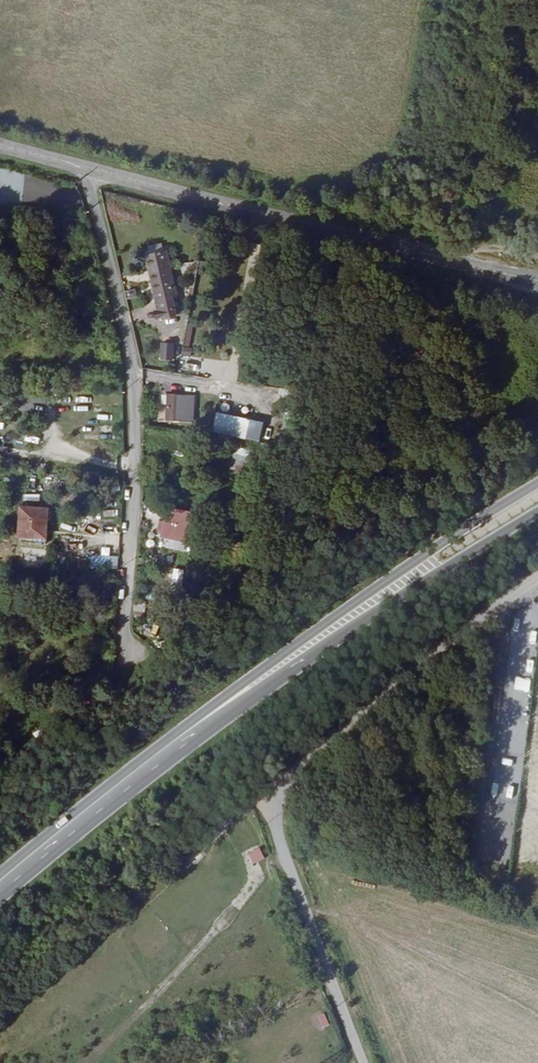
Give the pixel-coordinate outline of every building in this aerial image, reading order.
[(169,269),(151,274),(157,301),(158,301),(163,319),(178,315),(174,297),(175,296),(169,269)] [(161,341),(159,359),(172,361),(174,343),(161,341)] [(193,396),(168,395),(167,420),(192,421),(193,396)] [(214,412),(212,433),(245,437),(248,416),(214,412)] [(294,445),(297,431),(281,428),(278,442),(294,445)] [(235,450),(222,448),(217,468),(231,471),(235,450)] [(46,545),(48,508),(20,506),(19,538),(30,538),(30,544),(46,545)] [(170,507),(167,524),(169,524),(183,527),(190,528),(193,512),(170,507)] [(169,524),(168,533),(181,535),(183,527),(169,524)] [(105,545),(117,545),(117,532),(104,532),(105,545)] [(118,569),(119,557),(93,556),(92,568),(118,569)] [(173,568),(172,581),(181,581),(182,569),(173,568)] [(513,692),(528,695),(531,683),(515,679),(513,692)] [(514,741),(515,728),(501,728),(500,741),(514,741)] [(247,854),(253,866),(265,859),(258,847),(247,854)] [(171,867),(182,872),(188,859),(177,854),(171,867)] [(322,1027),(328,1025),(324,1014),(318,1016),(322,1027)]
